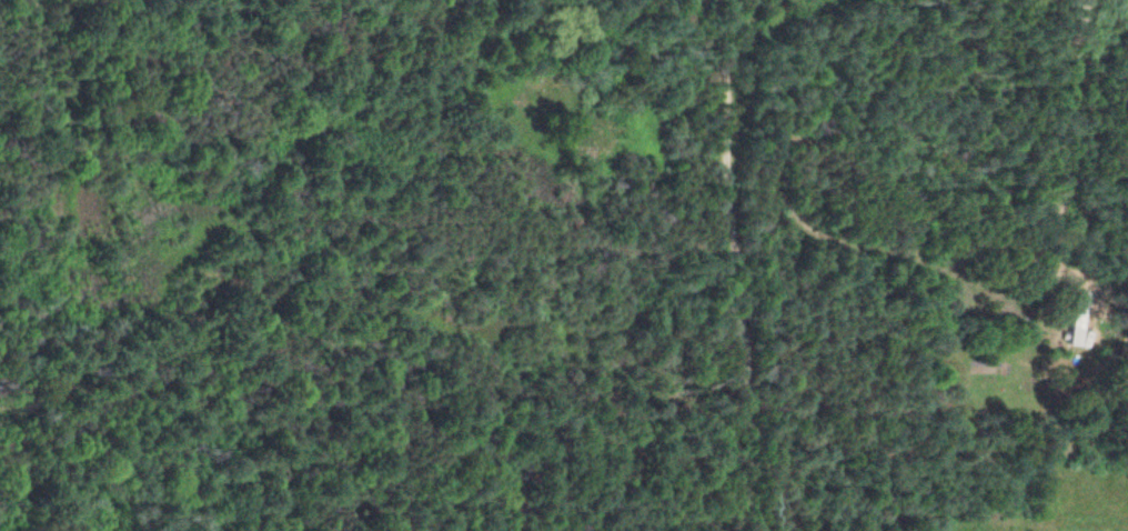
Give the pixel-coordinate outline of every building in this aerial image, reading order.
[(1080,294),(1069,294),(1069,347),(1080,347),(1080,294)]
